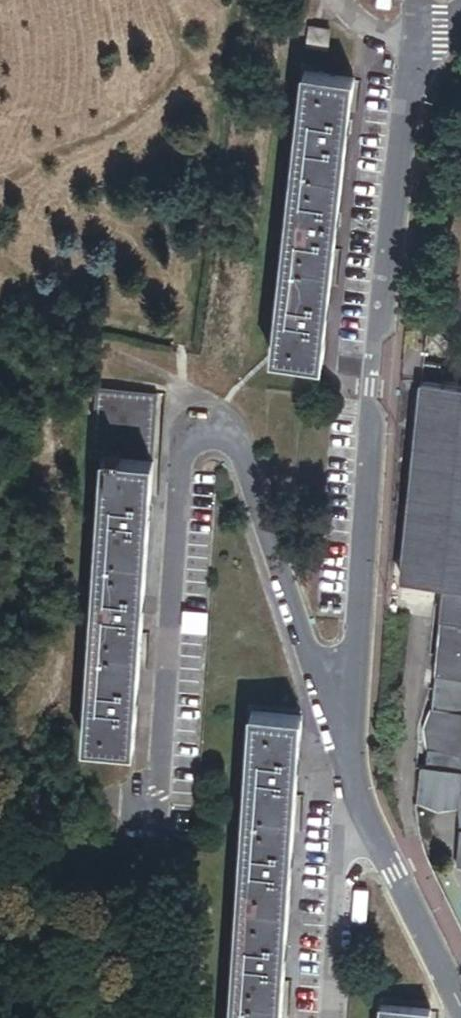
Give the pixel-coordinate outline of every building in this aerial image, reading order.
[(362,79),(312,73),(279,359),(329,365),(362,79)] [(433,381),(460,384),(460,364),(435,361),(433,381)] [(433,381),(432,381),(430,380),(406,582),(453,587),(449,619),(460,621),(460,384),(433,381)] [(163,463),(112,459),(87,747),(138,751),(163,463)] [(449,619),(442,654),(440,689),(439,709),(432,728),(435,749),(433,767),(429,767),(425,802),(445,810),(460,808),(460,621),(449,619)] [(308,715),(259,713),(242,1017),(292,1017),(308,715)] [(441,1011),(391,1007),(390,1017),(441,1017),(441,1011)]
